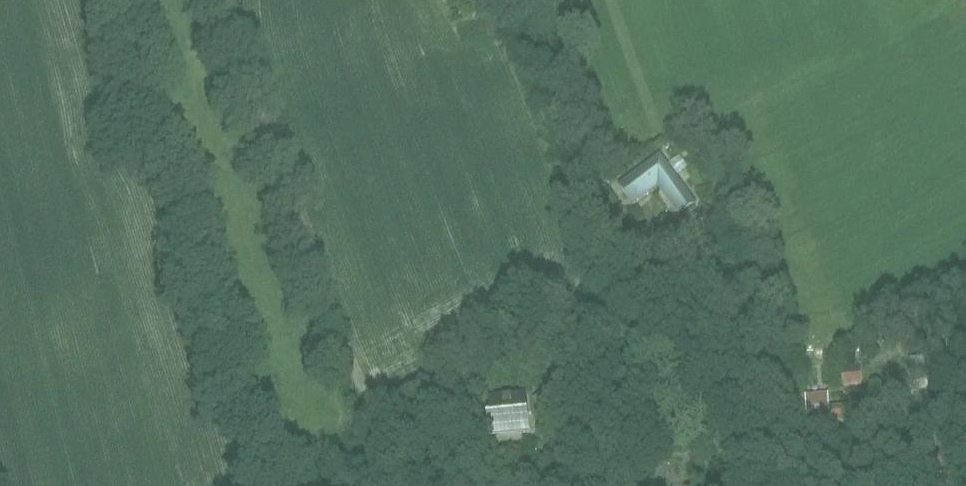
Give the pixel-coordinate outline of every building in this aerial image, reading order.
[(694,203),(671,168),(660,153),(618,184),(633,204),(660,184),(679,212),(694,203)] [(862,373),(842,374),(843,387),(862,386),(862,373)] [(529,432),(526,395),(489,399),(491,414),(487,414),(489,436),(529,432)] [(828,396),(807,397),(808,423),(851,422),(850,406),(828,407),(828,396)]
